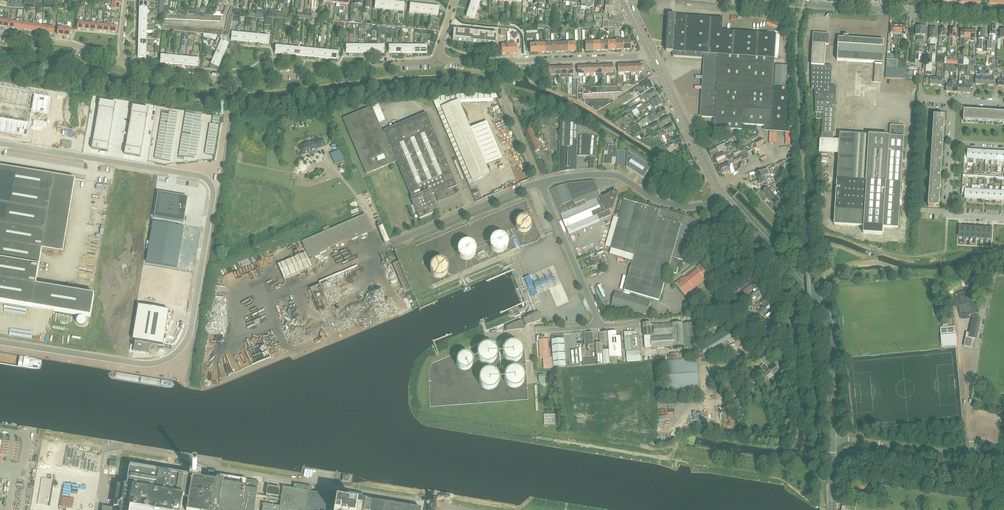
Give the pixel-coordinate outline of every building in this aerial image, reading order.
[(356,1),(355,1),(354,9),(357,10),(358,6),(361,6),(362,5),(363,0),(356,0),(356,1)] [(383,1),(377,0),(376,0),(375,8),(382,9),(383,1)] [(587,0),(581,0),(581,4),(581,6),(578,6),(578,9),(578,15),(581,15),(582,6),(586,7),(587,0)] [(605,12),(604,12),(603,28),(622,27),(623,24),(624,24),(624,23),(613,0),(606,0),(605,12)] [(389,10),(390,1),(383,1),(382,9),(389,10)] [(397,2),(396,11),(403,11),(404,3),(397,2)] [(476,12),(479,5),(471,2),(469,9),(476,12)] [(417,13),(418,4),(410,4),(409,12),(417,13)] [(424,14),(425,5),(418,4),(417,13),(424,14)] [(431,14),(432,6),(425,5),(424,14),(423,16),(427,16),(427,14),(431,14)] [(432,6),(431,14),(438,15),(439,7),(432,6)] [(474,18),(476,12),(469,9),(466,16),(474,19),(474,18)] [(362,21),(355,20),(356,12),(350,11),(348,22),(362,23),(362,21)] [(764,132),(790,133),(789,92),(789,86),(787,86),(788,66),(775,65),(774,85),(773,85),(775,59),(776,34),(723,31),(723,19),(676,16),(676,15),(669,15),(666,52),(674,52),(673,56),(702,58),(703,54),(704,54),(702,92),(700,117),(714,117),(713,128),(741,130),(741,126),(764,127),(764,132)] [(23,23),(23,17),(21,17),(20,23),(16,22),(15,28),(22,29),(23,23)] [(34,31),(36,19),(34,19),(33,24),(29,24),(28,30),(34,31)] [(48,26),(49,21),(47,20),(46,26),(42,26),(41,32),(47,33),(48,27),(48,26)] [(991,25),(991,26),(990,26),(990,31),(989,42),(988,41),(987,47),(987,49),(992,49),(992,42),(993,35),(995,35),(996,31),(996,26),(995,26),(995,25),(994,25),(991,25)] [(954,29),(953,29),(950,29),(949,37),(949,46),(951,46),(953,46),(953,39),(953,38),(953,37),(956,37),(959,38),(960,30),(957,30),(957,29),(956,29),(955,29),(954,29)] [(460,40),(461,31),(453,30),(452,39),(460,40)] [(985,31),(984,30),(983,30),(982,31),(979,31),(979,34),(978,34),(978,38),(979,38),(978,44),(977,44),(976,49),(982,49),(982,39),(985,39),(985,31)] [(467,41),(468,31),(461,31),(460,40),(467,41)] [(475,42),(476,32),(468,31),(467,41),(475,42)] [(482,42),(483,33),(476,32),(475,42),(482,42)] [(212,34),(209,34),(207,34),(204,33),(203,33),(202,39),(211,43),(213,39),(214,40),(216,36),(227,41),(229,36),(222,35),(219,35),(217,35),(214,34),(212,34)] [(490,43),(490,34),(483,33),(482,42),(490,43)] [(828,45),(829,35),(814,33),(811,65),(812,65),(812,67),(812,76),(812,89),(814,89),(815,101),(816,112),(817,112),(816,118),(822,119),(821,139),(833,140),(834,133),(836,92),(836,87),(830,86),(832,66),(825,66),(826,44),(828,45)] [(490,34),(490,43),(497,44),(498,34),(490,34)] [(510,41),(510,39),(509,39),(509,38),(507,38),(507,42),(506,42),(506,45),(501,45),(501,54),(509,54),(509,41),(510,41)] [(882,68),(884,42),(844,39),(844,38),(838,38),(838,45),(837,60),(875,63),(875,64),(874,82),(881,83),(882,68)] [(219,44),(218,46),(226,49),(229,43),(221,40),(219,44)] [(623,41),(623,50),(631,49),(630,40),(623,41)] [(511,41),(510,41),(509,41),(509,54),(517,53),(516,44),(511,45),(511,41)] [(567,43),(568,52),(576,51),(575,42),(567,43)] [(585,51),(593,51),(593,42),(585,42),(585,51)] [(530,53),(538,53),(537,44),(530,44),(530,53)] [(226,49),(218,46),(216,52),(224,55),(226,49)] [(221,61),(224,55),(216,52),(214,57),(221,61)] [(219,67),(221,61),(214,57),(211,63),(219,67)] [(899,69),(906,69),(907,61),(887,60),(886,68),(899,69)] [(945,69),(946,63),(943,63),(942,78),(939,78),(940,73),(937,73),(936,78),(936,85),(942,85),(942,80),(945,80),(945,71),(945,69)] [(954,64),(946,64),(946,63),(945,69),(945,71),(953,72),(954,64)] [(906,79),(906,69),(899,69),(886,68),(886,78),(906,79)] [(988,78),(988,85),(994,85),(994,79),(996,79),(997,76),(997,73),(994,73),(994,76),(988,76),(988,78)] [(936,78),(930,78),(931,76),(927,76),(926,82),(930,82),(930,84),(936,85),(936,78)] [(965,86),(964,93),(970,93),(971,92),(971,87),(973,87),(973,86),(973,85),(973,79),(971,79),(970,84),(965,83),(965,86)] [(639,91),(641,95),(653,88),(649,81),(640,87),(641,90),(639,91)] [(51,98),(0,89),(0,134),(28,138),(32,114),(48,116),(51,98)] [(644,98),(644,99),(646,102),(650,99),(658,95),(657,94),(658,94),(657,92),(656,92),(654,89),(650,92),(643,96),(643,95),(639,97),(635,100),(637,102),(641,100),(644,98)] [(657,111),(656,108),(662,104),(662,103),(661,101),(659,98),(653,101),(650,102),(650,101),(644,104),(643,103),(642,103),(641,103),(631,109),(635,116),(640,113),(639,112),(651,105),(653,109),(651,110),(653,113),(657,111)] [(100,100),(92,149),(108,151),(116,103),(100,100)] [(437,109),(468,183),(489,175),(458,101),(437,109)] [(132,106),(124,154),(140,157),(148,108),(132,106)] [(410,198),(419,219),(438,211),(431,194),(435,192),(438,201),(459,192),(426,113),(384,130),(384,131),(382,132),(372,107),(343,119),(366,174),(395,162),(397,161),(412,197),(410,198)] [(658,115),(654,117),(655,120),(659,117),(660,118),(663,116),(667,114),(666,112),(666,111),(665,109),(664,108),(657,112),(658,115)] [(963,120),(1003,123),(1003,112),(964,110),(963,120)] [(162,111),(154,158),(170,161),(178,113),(162,111)] [(186,111),(178,158),(184,159),(185,156),(195,158),(195,155),(197,155),(202,122),(200,122),(202,113),(186,111)] [(210,124),(205,153),(214,155),(220,116),(213,115),(212,124),(210,124)] [(933,131),(944,131),(945,116),(934,115),(933,131)] [(597,132),(561,117),(559,172),(566,171),(569,171),(570,171),(577,170),(577,156),(590,156),(589,169),(594,168),(595,154),(597,137),(597,132)] [(663,125),(666,124),(671,122),(668,117),(650,126),(651,129),(658,125),(659,125),(661,128),(664,126),(663,125)] [(634,135),(642,130),(639,124),(632,128),(632,129),(630,132),(634,135)] [(665,136),(670,133),(675,131),(672,125),(665,128),(657,132),(657,133),(653,135),(654,137),(662,134),(665,136)] [(890,137),(904,138),(904,126),(891,125),(890,137)] [(542,148),(533,127),(526,130),(535,151),(542,148)] [(943,146),(944,131),(933,131),(932,146),(943,146)] [(901,183),(902,161),(905,161),(906,153),(903,153),(904,138),(890,137),(840,134),(834,224),(864,226),(863,233),(883,235),(883,227),(898,228),(901,183)] [(673,140),(668,143),(669,146),(675,144),(676,146),(683,143),(680,137),(673,140)] [(305,145),(301,146),(301,147),(300,147),(299,148),(299,150),(300,150),(301,151),(302,151),(303,154),(316,150),(315,148),(318,147),(319,148),(326,145),(324,139),(316,142),(317,143),(314,144),(313,142),(309,143),(308,142),(307,142),(306,142),(305,143),(305,144),(305,145)] [(725,145),(724,143),(716,147),(715,147),(708,150),(711,156),(719,152),(719,153),(725,151),(724,149),(732,145),(731,142),(725,145)] [(670,153),(664,144),(660,147),(665,155),(666,155),(670,153)] [(603,163),(612,164),(612,157),(616,158),(617,146),(609,145),(608,155),(604,154),(603,163)] [(942,161),(943,146),(932,146),(931,161),(942,161)] [(627,166),(628,151),(618,150),(617,165),(627,166)] [(716,161),(730,154),(728,150),(714,157),(715,157),(714,158),(716,161)] [(973,159),(974,150),(968,150),(968,154),(964,154),(963,164),(967,164),(967,159),(973,159)] [(627,166),(626,167),(644,178),(652,166),(628,151),(627,166)] [(718,164),(735,156),(733,153),(731,153),(730,154),(716,161),(717,164),(718,164)] [(546,175),(548,175),(542,160),(537,162),(542,173),(542,174),(543,174),(543,175),(544,175),(545,175),(546,175)] [(941,177),(942,161),(931,161),(930,176),(941,177)] [(731,166),(730,164),(732,164),(731,162),(730,162),(723,164),(723,165),(719,166),(720,169),(719,169),(720,172),(721,172),(728,170),(730,169),(729,167),(731,166)] [(91,317),(94,295),(36,285),(42,249),(54,176),(75,179),(85,181),(0,167),(0,302),(91,317)] [(763,170),(756,173),(758,179),(765,176),(767,175),(771,174),(773,174),(772,171),(769,172),(768,169),(763,171),(763,170)] [(765,176),(758,179),(761,184),(763,183),(764,186),(768,184),(766,179),(765,176)] [(940,192),(941,177),(930,176),(929,191),(940,192)] [(609,210),(613,209),(614,209),(617,197),(614,196),(613,193),(602,197),(594,181),(566,183),(567,184),(557,187),(550,190),(569,233),(611,215),(609,210)] [(971,198),(971,190),(966,190),(966,186),(962,186),(962,194),(965,194),(965,198),(971,198)] [(767,196),(772,192),(767,187),(762,192),(767,196)] [(939,207),(940,192),(929,191),(928,206),(939,207)] [(776,196),(774,194),(772,192),(767,196),(771,201),(776,196)] [(787,204),(786,203),(785,203),(783,201),(784,201),(785,202),(790,197),(789,192),(786,195),(782,199),(780,200),(775,205),(779,210),(783,206),(784,207),(787,204)] [(157,201),(154,217),(184,222),(186,206),(187,197),(158,193),(157,201)] [(775,205),(786,195),(784,193),(781,195),(779,193),(776,196),(771,201),(775,205)] [(688,218),(624,200),(610,248),(635,255),(624,290),(660,300),(669,269),(670,270),(670,271),(677,273),(680,261),(676,259),(676,258),(684,260),(696,220),(688,218)] [(365,214),(302,241),(309,258),(326,251),(325,249),(347,240),(348,241),(372,231),(365,214)] [(513,226),(514,229),(516,231),(518,233),(521,234),(525,233),(527,232),(530,230),(531,227),(531,224),(530,221),(528,218),(526,217),(523,216),(520,216),(517,217),(515,220),(513,222),(513,226)] [(383,225),(378,227),(385,244),(389,242),(383,225)] [(152,228),(147,263),(177,268),(183,233),(152,228)] [(489,245),(490,248),(492,250),(494,252),(497,253),(500,253),(503,251),(505,249),(507,246),(507,243),(506,240),(504,238),(502,236),(499,235),(496,235),(493,237),(491,239),(489,242),(489,245)] [(456,252),(457,255),(459,257),(462,259),(465,260),(468,260),(470,258),(473,256),(474,253),(474,250),(473,247),(471,245),(469,243),(466,242),(463,242),(460,244),(458,246),(456,249),(456,252)] [(305,253),(278,264),(284,278),(311,266),(305,253)] [(601,263),(599,258),(592,261),(590,256),(583,260),(584,263),(585,263),(587,268),(594,265),(594,266),(601,263)] [(429,269),(430,272),(432,275),(434,277),(437,277),(440,277),(443,276),(445,274),(447,271),(447,268),(446,265),(444,262),(442,260),(439,260),(435,260),(433,261),(430,263),(429,266),(429,269)] [(410,290),(398,262),(393,264),(405,292),(410,290)] [(679,281),(688,293),(694,288),(693,287),(704,278),(705,279),(711,275),(702,263),(679,281)] [(529,275),(524,277),(532,296),(537,294),(529,275)] [(741,288),(750,281),(748,279),(739,286),(741,288)] [(969,315),(977,313),(979,312),(973,289),(957,293),(958,296),(955,297),(956,301),(961,317),(964,316),(965,318),(969,317),(969,315)] [(651,302),(615,292),(612,304),(647,315),(651,302)] [(740,309),(734,302),(732,303),(733,304),(738,311),(740,309)] [(133,350),(133,352),(133,351),(148,353),(148,354),(149,354),(149,353),(150,343),(163,345),(168,310),(138,305),(133,340),(135,341),(133,350)] [(517,308),(512,310),(514,317),(520,314),(517,308)] [(526,329),(522,322),(524,322),(526,326),(541,319),(539,312),(523,319),(521,320),(504,327),(506,331),(526,329)] [(769,325),(771,327),(783,317),(781,313),(777,316),(774,313),(771,316),(773,319),(770,322),(769,322),(768,323),(768,324),(769,325)] [(971,348),(973,338),(976,339),(980,318),(973,317),(970,333),(966,333),(964,346),(971,348)] [(674,347),(684,346),(685,358),(698,357),(695,323),(683,324),(683,323),(672,324),(651,325),(651,323),(643,323),(644,336),(645,349),(674,347)] [(742,323),(733,330),(737,335),(746,328),(742,323)] [(942,347),(957,346),(955,326),(948,326),(948,324),(942,325),(942,327),(940,327),(942,347)] [(698,347),(704,355),(732,337),(727,329),(698,347)] [(608,332),(609,346),(609,350),(609,356),(622,355),(621,341),(617,341),(616,331),(608,332)] [(602,347),(609,346),(608,332),(599,332),(600,343),(596,343),(598,365),(604,364),(602,347)] [(641,361),(639,335),(636,336),(635,332),(625,333),(626,351),(627,351),(627,362),(641,361)] [(593,345),(593,341),(592,333),(585,333),(585,344),(586,349),(589,348),(589,345),(593,345)] [(554,368),(566,367),(564,336),(560,336),(560,339),(552,340),(553,357),(554,368)] [(554,368),(553,357),(549,357),(548,339),(539,339),(540,358),(543,358),(544,368),(554,368)] [(501,353),(502,357),(504,360),(507,362),(510,363),(514,363),(517,361),(519,359),(521,356),(521,352),(521,348),(519,345),(516,343),(512,342),(509,342),(505,344),(503,346),(501,350),(501,353)] [(475,356),(476,359),(478,362),(481,364),(484,365),(488,365),(491,363),(494,361),(495,358),(496,354),(495,351),(493,348),(490,345),(487,344),(483,345),(479,346),(477,349),(475,352),(475,356)] [(763,362),(769,358),(765,353),(760,358),(763,362)] [(455,363),(456,366),(457,369),(460,370),(463,371),(466,371),(468,370),(470,368),(472,365),(472,362),(471,359),(470,357),(467,355),(465,354),(461,354),(459,355),(456,357),(455,360),(455,363)] [(698,365),(667,367),(668,387),(699,385),(698,365)] [(766,373),(765,374),(767,377),(772,372),(773,374),(779,369),(779,368),(778,367),(777,367),(776,365),(770,370),(767,366),(763,370),(766,373)] [(502,379),(503,383),(505,385),(508,387),(512,388),(515,388),(519,387),(521,384),(523,381),(523,377),(522,374),(520,371),(517,369),(514,368),(510,368),(507,369),(504,372),(503,375),(502,379)] [(477,381),(478,385),(481,387),(483,389),(487,390),(490,390),(494,389),(496,386),(498,383),(498,379),(497,376),(495,373),(493,371),(489,370),(485,370),(482,371),(479,374),(478,377),(477,381)] [(749,380),(742,371),(740,372),(735,376),(736,377),(743,386),(746,383),(749,380)] [(188,475),(130,465),(127,486),(118,484),(114,507),(121,508),(120,509),(254,509),(256,502),(256,501),(258,490),(257,490),(259,481),(218,475),(217,477),(202,475),(201,480),(192,479),(192,478),(188,476),(188,475)] [(95,493),(98,476),(89,474),(86,492),(95,493)] [(280,488),(267,486),(266,495),(278,497),(280,488)] [(347,497),(333,494),(333,495),(283,487),(280,507),(264,504),(263,509),(420,509),(362,499),(362,495),(348,493),(347,497)]
